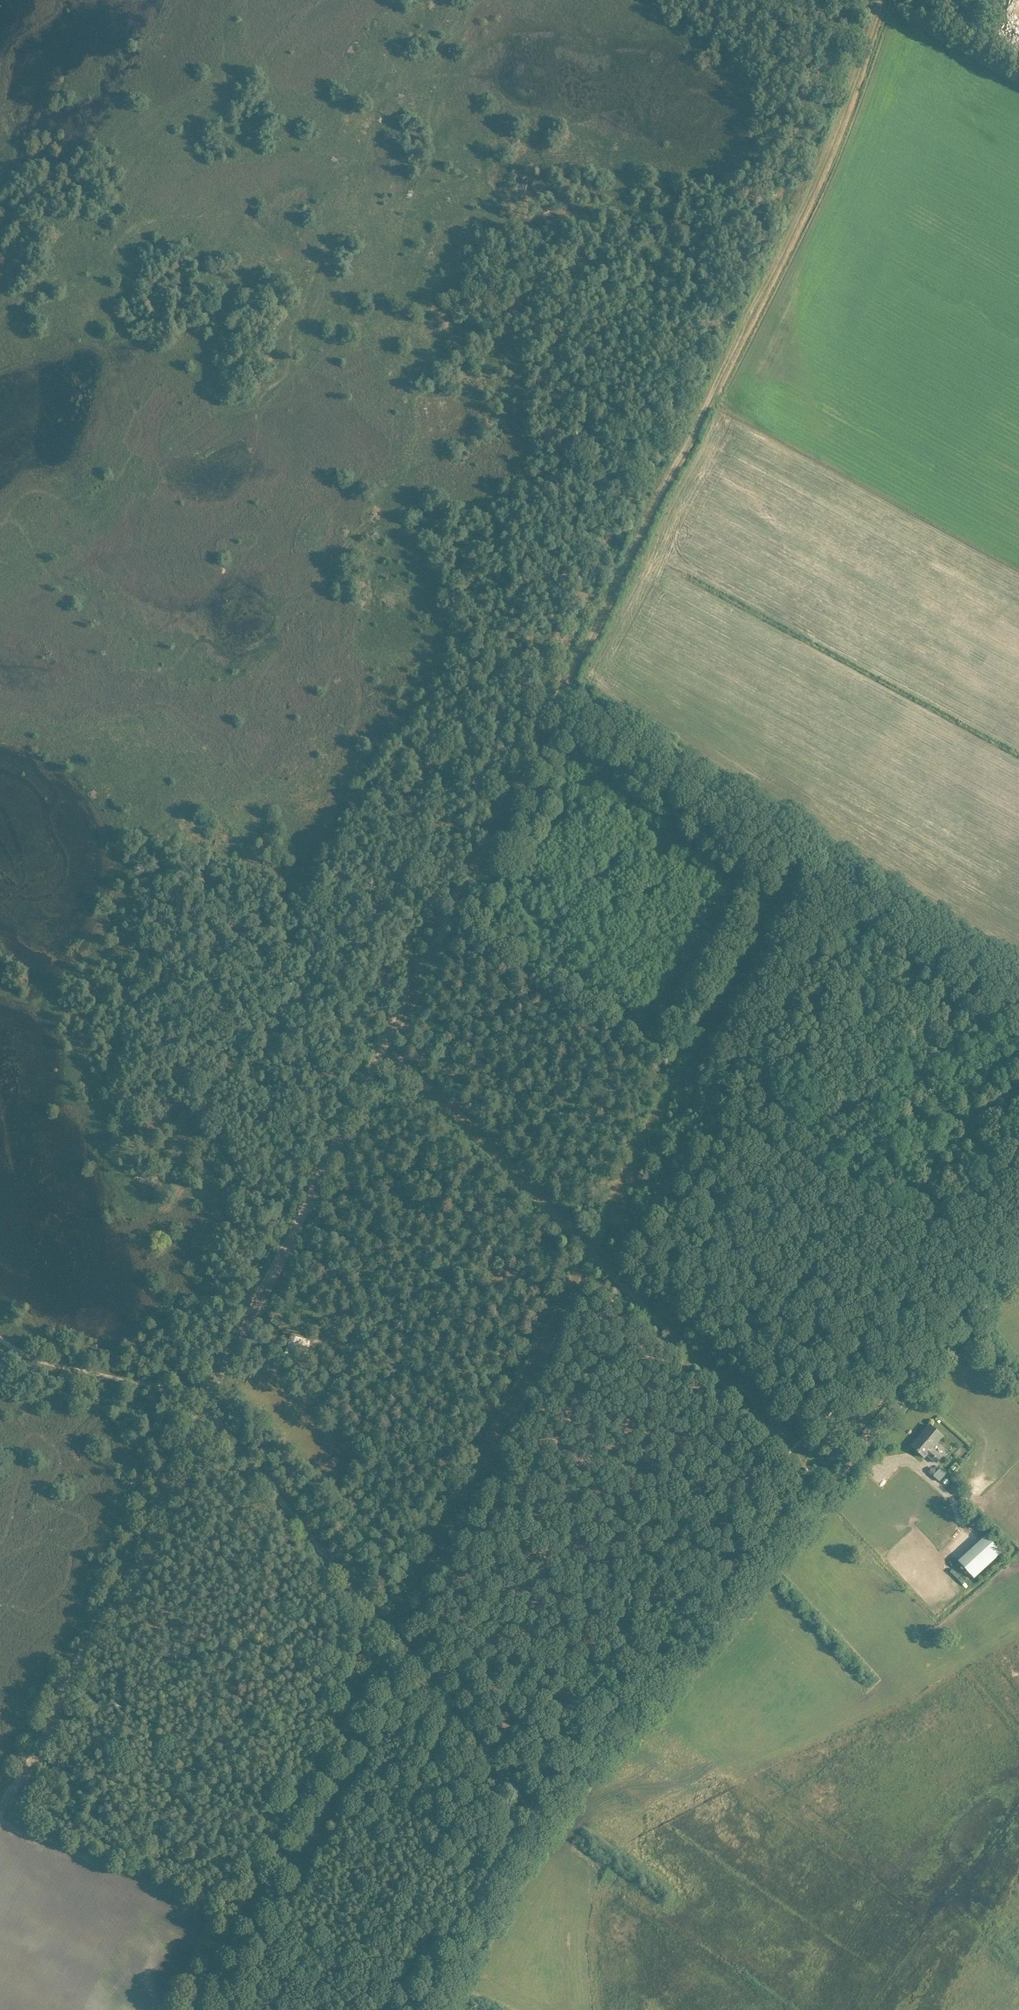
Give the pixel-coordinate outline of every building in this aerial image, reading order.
[(294,1339),(290,1349),(306,1355),(310,1345),(294,1339)] [(926,1454),(936,1463),(941,1458),(931,1449),(942,1436),(930,1426),(911,1447),(924,1457),(926,1454)] [(1003,1553),(986,1536),(958,1563),(975,1581),(1003,1553)]
